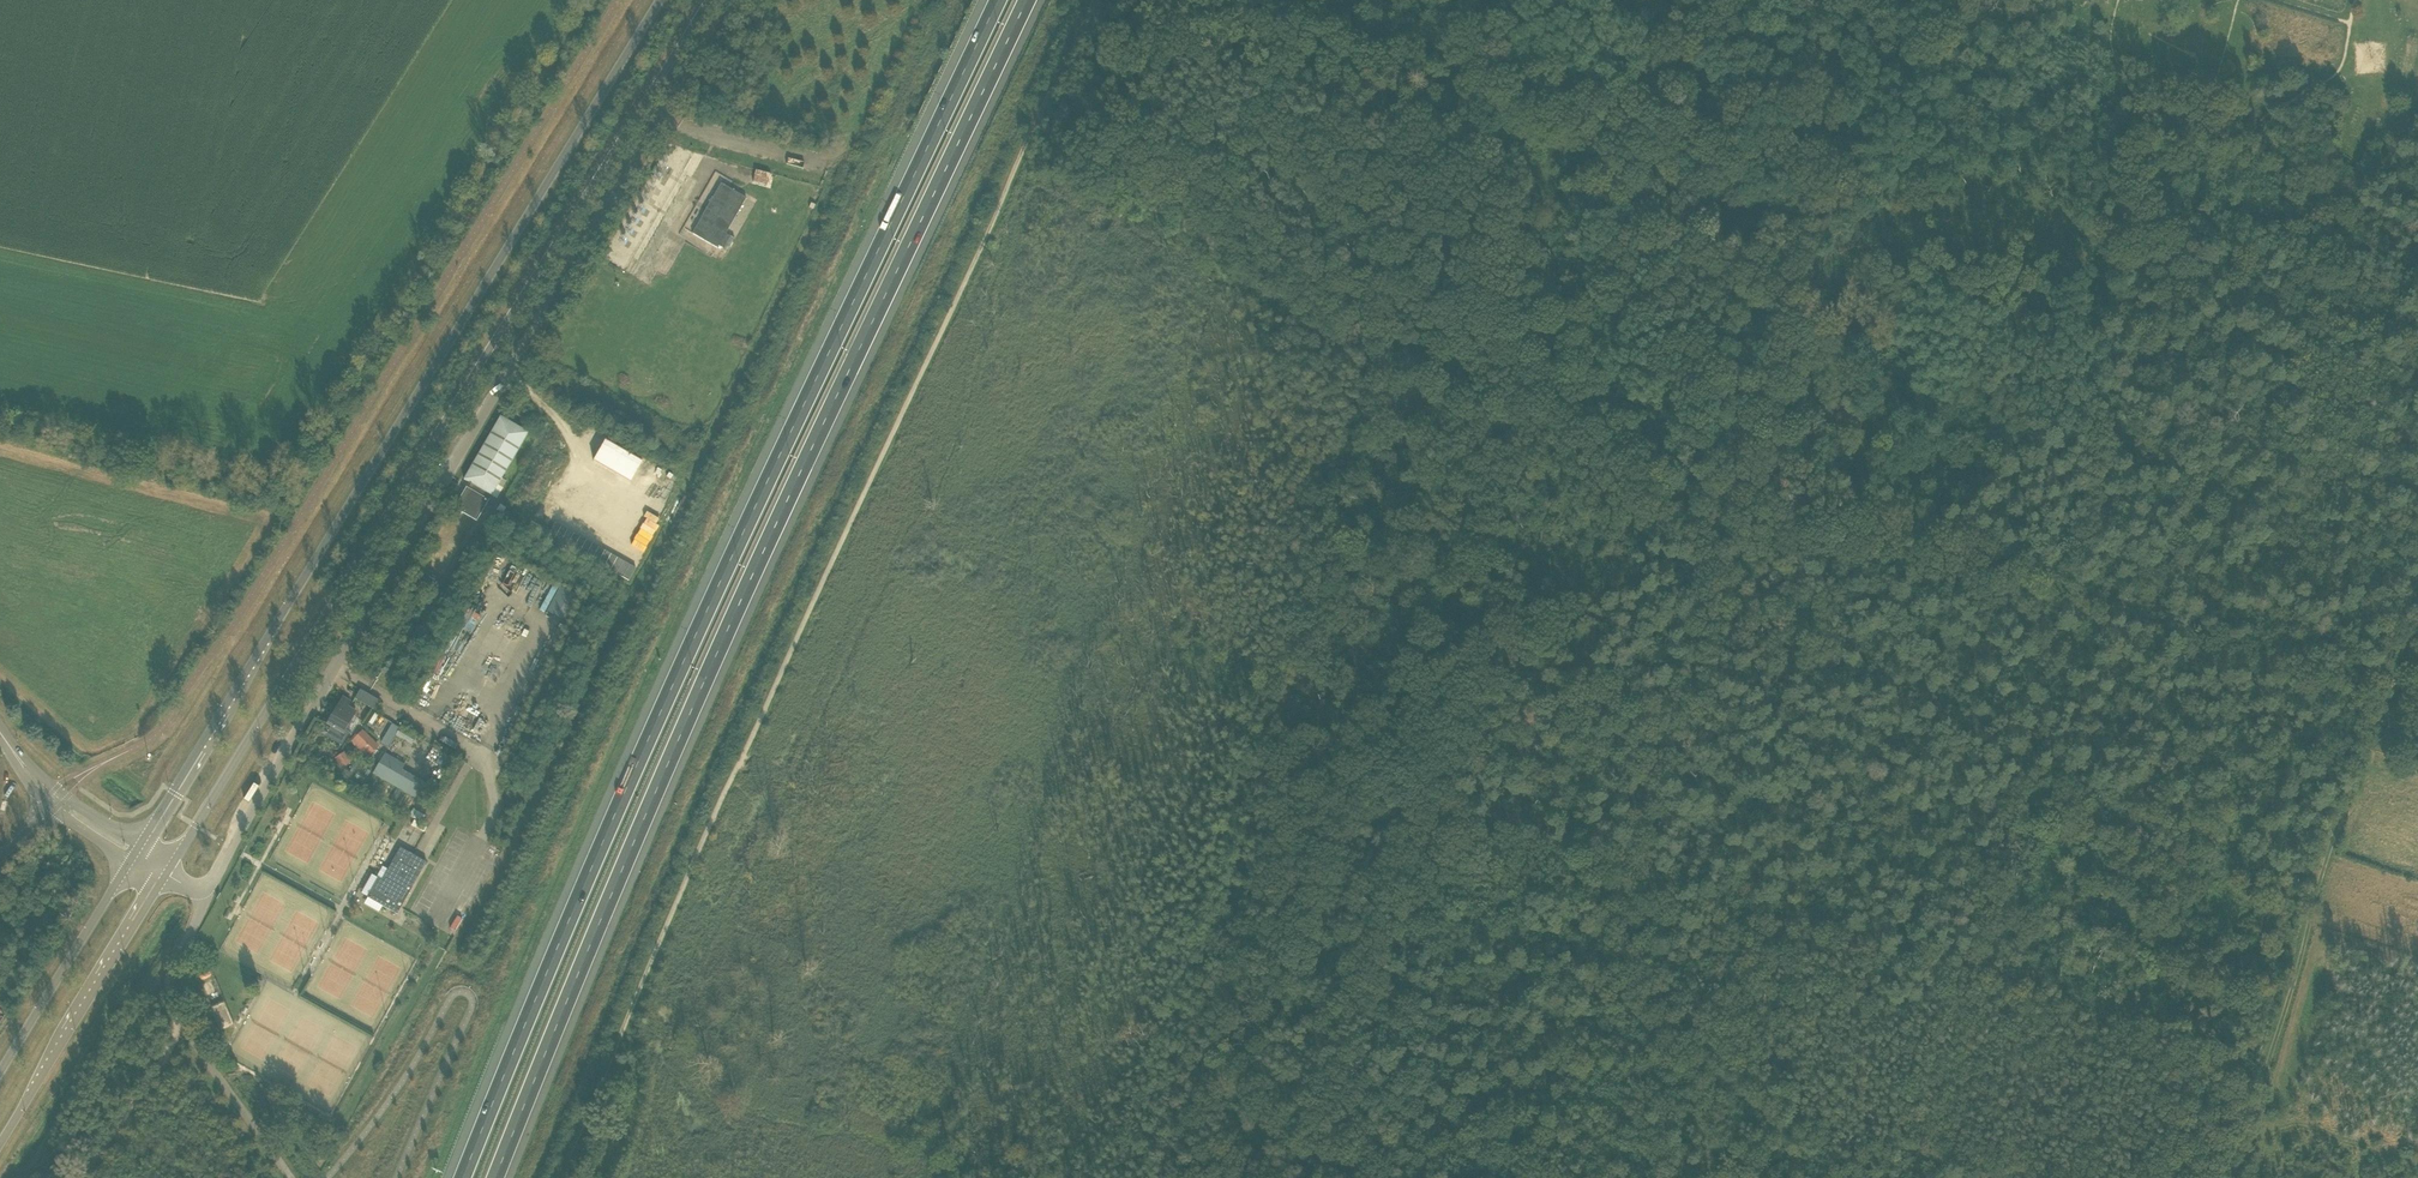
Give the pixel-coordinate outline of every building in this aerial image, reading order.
[(757,169),(753,180),(767,184),(770,173),(757,169)] [(721,183),(711,202),(703,215),(692,233),(717,248),(746,198),(721,183)] [(528,433),(500,416),(464,479),(469,482),(491,495),(528,433)] [(607,434),(595,455),(632,476),(644,456),(607,434)] [(502,478),(498,484),(503,487),(507,481),(502,478)] [(476,521),(491,495),(469,482),(454,508),(476,521)] [(555,523),(548,535),(554,539),(561,527),(555,523)] [(554,539),(560,543),(567,530),(561,527),(554,539)] [(574,534),(567,530),(560,543),(567,546),(574,534)] [(574,534),(567,546),(573,550),(580,537),(574,534)] [(579,553),(586,541),(580,537),(573,550),(579,553)] [(592,544),(586,541),(579,553),(585,557),(592,544)] [(592,560),(599,548),(592,544),(585,557),(592,560)] [(605,551),(599,548),(592,560),(598,564),(605,551)] [(598,564),(604,567),(611,555),(605,551),(598,564)] [(617,559),(611,555),(604,567),(610,571),(617,559)] [(610,571),(617,575),(624,562),(617,559),(610,571)] [(617,575),(623,578),(630,566),(624,562),(617,575)] [(630,566),(623,578),(629,582),(636,569),(630,566)] [(436,582),(428,577),(417,571),(414,576),(425,582),(433,587),(436,582)] [(415,590),(421,594),(427,584),(420,581),(415,590)] [(547,611),(568,621),(580,597),(560,587),(547,611)] [(381,701),(360,689),(355,698),(376,710),(381,701)] [(343,697),(327,724),(331,726),(327,734),(342,743),(349,732),(345,730),(356,711),(347,706),(350,701),(343,697)] [(377,724),(374,722),(378,715),(375,713),(367,725),(373,729),(377,724)] [(392,723),(382,742),(388,745),(399,727),(392,723)] [(361,751),(360,752),(366,758),(378,746),(363,731),(352,742),(355,745),(361,751)] [(341,769),(352,762),(345,751),(334,758),(341,769)] [(373,773),(393,785),(418,799),(427,784),(402,769),(405,765),(385,753),(373,773)] [(437,763),(444,767),(449,757),(442,753),(437,763)] [(398,914),(427,862),(400,847),(382,880),(378,878),(367,897),(398,914)]
